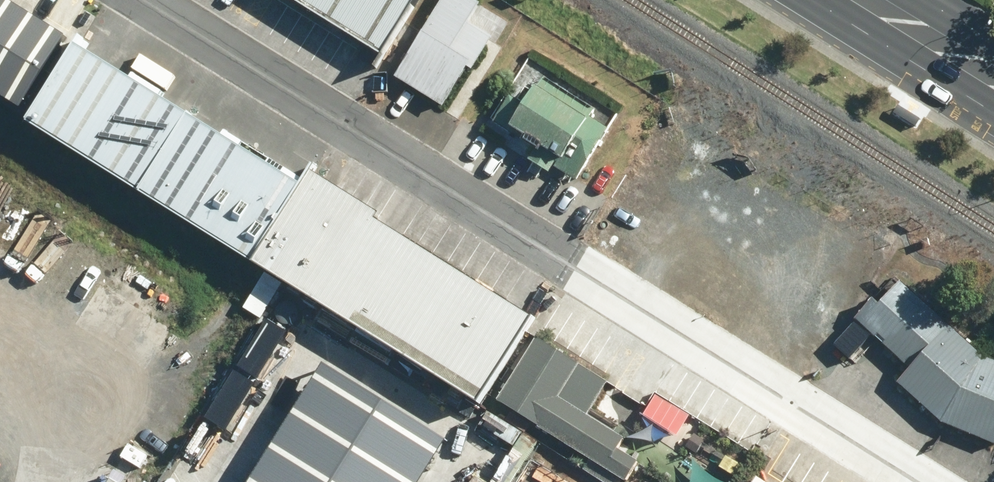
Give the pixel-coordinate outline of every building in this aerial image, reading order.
[(71,35),(14,0),(0,0),(0,90),(27,106),(71,35)] [(365,49),(396,0),(287,0),(365,49)] [(483,0),(445,0),(400,76),(448,106),(472,67),(476,69),(493,41),(496,44),(509,22),(484,7),(486,2),(483,0)] [(322,310),(478,407),(532,321),(374,223),(378,217),(310,174),(300,190),(74,48),(26,125),(322,310)] [(495,122),(493,124),(537,152),(531,161),(551,173),(553,168),(575,182),(617,113),(528,58),(491,119),(495,122)] [(923,120),(901,105),(894,117),(915,131),(923,120)] [(897,384),(943,425),(984,359),(896,279),(857,322),(910,370),(897,384)] [(497,403),(576,453),(622,481),(629,481),(639,467),(619,454),(625,444),(595,425),(587,420),(609,386),(537,340),(497,403)] [(984,359),(943,425),(993,446),(993,363),(984,359)] [(332,362),(257,481),(438,481),(462,444),(332,362)] [(726,458),(719,469),(736,479),(743,468),(726,458)]
